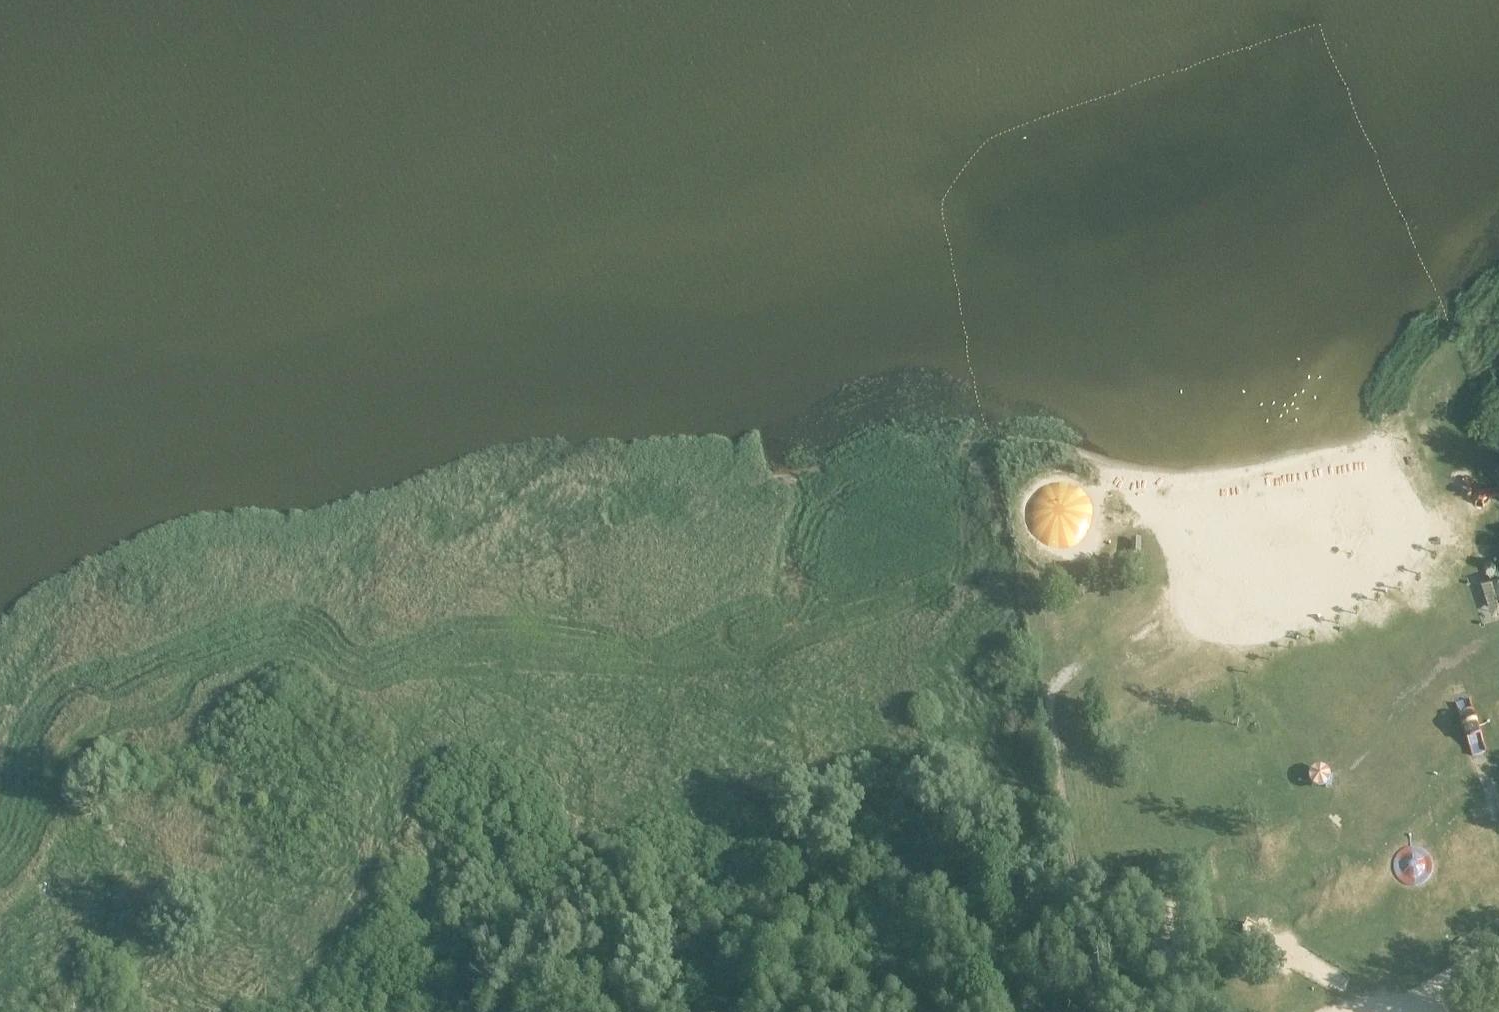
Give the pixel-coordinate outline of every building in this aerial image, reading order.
[(1131,552),(1139,552),(1140,538),(1132,538),(1131,552)] [(1478,577),(1491,616),(1498,613),(1498,571),(1478,577)]
